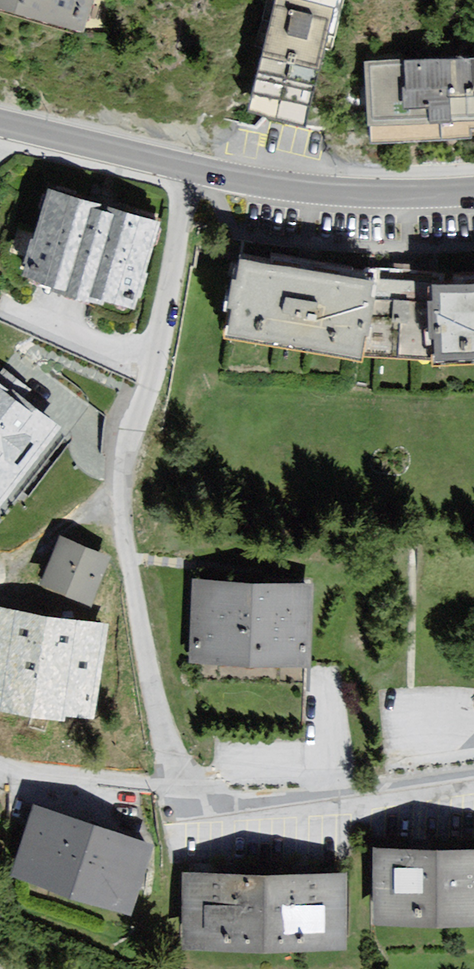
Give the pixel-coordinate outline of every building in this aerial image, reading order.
[(81,0),(0,0),(0,16),(69,38),(81,0)] [(283,128),(318,3),(307,0),(246,0),(217,112),(283,128)] [(473,128),(473,62),(337,67),(338,136),(473,128)] [(131,318),(157,223),(37,190),(7,287),(131,318)] [(347,365),(360,286),(218,262),(205,341),(347,365)] [(413,367),(411,288),(360,286),(347,365),(413,367)] [(411,288),(413,367),(473,366),(473,287),(411,288)] [(0,376),(0,384),(13,393),(23,379),(6,368),(0,376)] [(51,436),(0,398),(0,504),(51,436)] [(87,617),(105,565),(49,546),(32,599),(87,617)] [(303,673),(306,590),(184,583),(180,667),(303,673)] [(0,613),(0,719),(96,733),(110,628),(0,613)] [(148,852),(21,806),(0,862),(0,882),(121,926),(148,852)] [(437,931),(438,852),(359,854),(358,932),(437,931)] [(438,852),(437,931),(473,930),(473,852),(438,852)] [(251,881),(251,952),(339,952),(338,880),(251,881)] [(169,952),(251,952),(251,881),(168,881),(169,952)]
